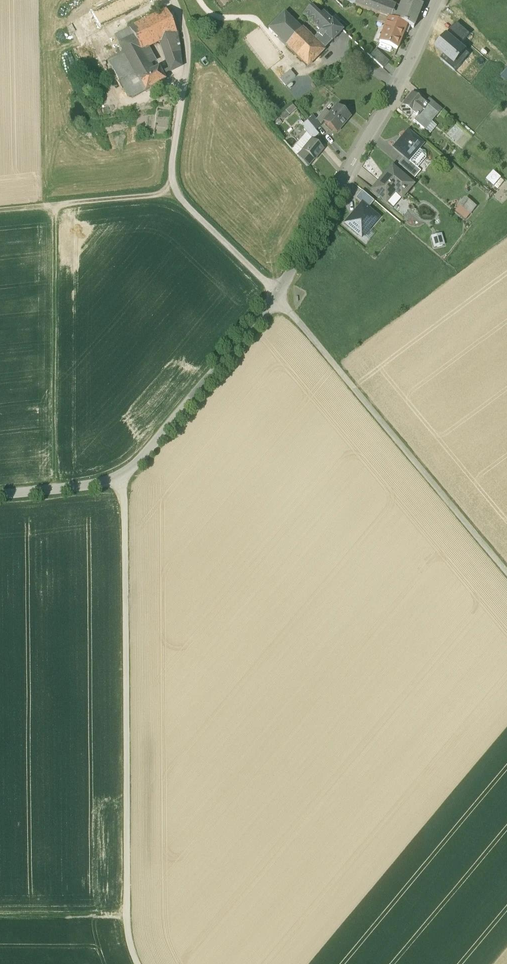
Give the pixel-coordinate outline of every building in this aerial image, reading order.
[(344,2),(388,19),(396,22),(400,12),(370,0),(345,0),(344,2)] [(396,22),(406,26),(413,29),(422,6),(421,6),(423,0),(405,0),(400,12),(396,22)] [(311,7),(303,15),(309,21),(317,13),(311,7)] [(165,10),(130,29),(142,52),(160,42),(176,33),(165,10)] [(320,16),(317,13),(309,21),(314,26),(322,18),(320,16)] [(332,21),(323,13),(320,16),(322,18),(329,25),(332,21)] [(284,14),(269,30),(285,46),(301,30),(284,14)] [(329,25),(322,18),(314,26),(320,31),(325,36),(332,43),(343,31),(332,21),(329,25)] [(388,19),(379,42),(397,49),(406,26),(396,22),(388,19)] [(470,34),(457,23),(448,34),(461,45),(470,34)] [(142,52),(130,29),(114,38),(124,56),(137,80),(140,79),(152,72),(142,52)] [(301,30),(285,46),(308,67),(323,51),(319,47),(301,30)] [(176,33),(160,42),(170,72),(180,66),(178,38),(176,33)] [(459,47),(461,45),(448,34),(436,48),(444,55),(449,59),(459,47)] [(441,59),(455,70),(468,55),(459,47),(449,59),(444,55),(441,59)] [(388,63),(375,51),(369,56),(382,69),(388,63)] [(137,80),(124,56),(109,64),(127,97),(133,99),(147,92),(140,79),(137,80)] [(152,72),(140,79),(147,92),(166,82),(159,69),(152,72)] [(295,78),(290,71),(279,79),(285,86),(295,78)] [(424,103),(411,93),(402,105),(412,113),(417,117),(413,121),(424,131),(431,122),(437,115),(424,103)] [(441,110),(428,99),(424,103),(437,115),(441,110)] [(412,113),(402,105),(398,110),(408,119),(412,113)] [(330,114),(323,122),(336,133),(350,117),(337,106),(330,114)] [(324,110),(316,120),(321,125),(323,122),(330,114),(324,110)] [(316,120),(313,116),(307,121),(315,130),(321,125),(316,120)] [(315,130),(307,121),(301,126),(307,134),(312,139),(313,140),(319,135),(315,130)] [(431,122),(424,131),(430,136),(438,127),(431,122)] [(409,132),(394,149),(405,158),(410,162),(422,147),(424,145),(409,132)] [(292,150),(297,157),(303,150),(312,140),(312,139),(307,134),(292,150)] [(323,149),(312,140),(303,150),(314,160),(323,149)] [(431,155),(422,147),(410,162),(417,168),(419,169),(431,155)] [(314,160),(303,150),(297,157),(307,168),(314,160)] [(410,162),(405,158),(399,165),(411,175),(417,168),(410,162)] [(413,186),(391,167),(371,191),(393,210),(413,186)] [(417,168),(411,175),(416,179),(422,172),(419,169),(417,168)] [(493,170),(485,179),(493,186),(501,177),(493,170)] [(368,210),(374,202),(362,192),(356,199),(362,205),(368,210)] [(477,207),(467,199),(460,207),(471,215),(477,207)] [(378,218),(368,210),(362,205),(346,224),(362,238),(378,218)] [(434,248),(445,244),(440,232),(430,236),(434,248)]
